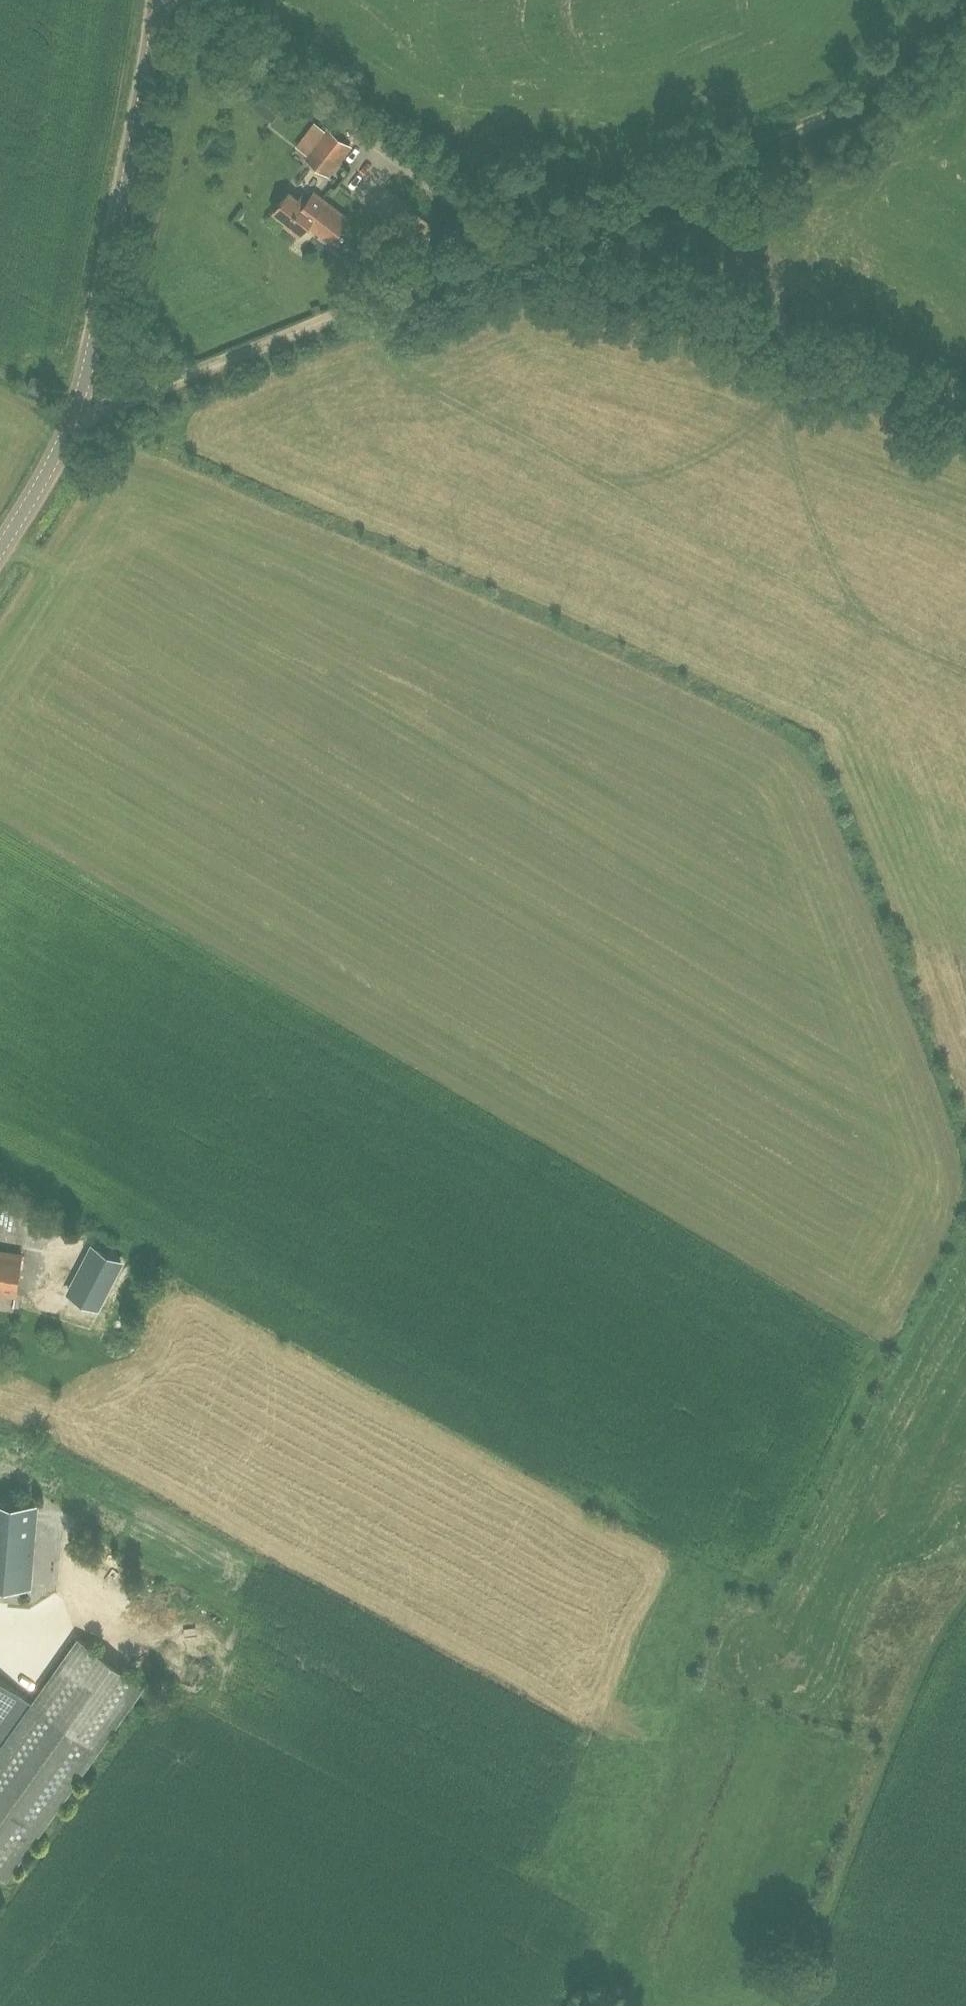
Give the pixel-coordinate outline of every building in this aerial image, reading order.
[(328,174),(350,145),(328,128),(306,157),(328,174)] [(289,192),(274,212),(287,221),(286,223),(300,234),(310,221),(319,228),(317,231),(332,243),(351,220),(320,195),(314,202),(303,194),(299,199),(289,192)] [(40,393),(45,381),(33,376),(28,389),(40,393)] [(92,1247),(69,1292),(97,1307),(121,1262),(92,1247)] [(16,1295),(22,1255),(0,1251),(0,1292),(16,1295)] [(29,1585),(36,1506),(0,1503),(0,1583),(29,1585)] [(0,1679),(0,1874),(7,1879),(146,1684),(81,1637),(34,1703),(0,1679)]
